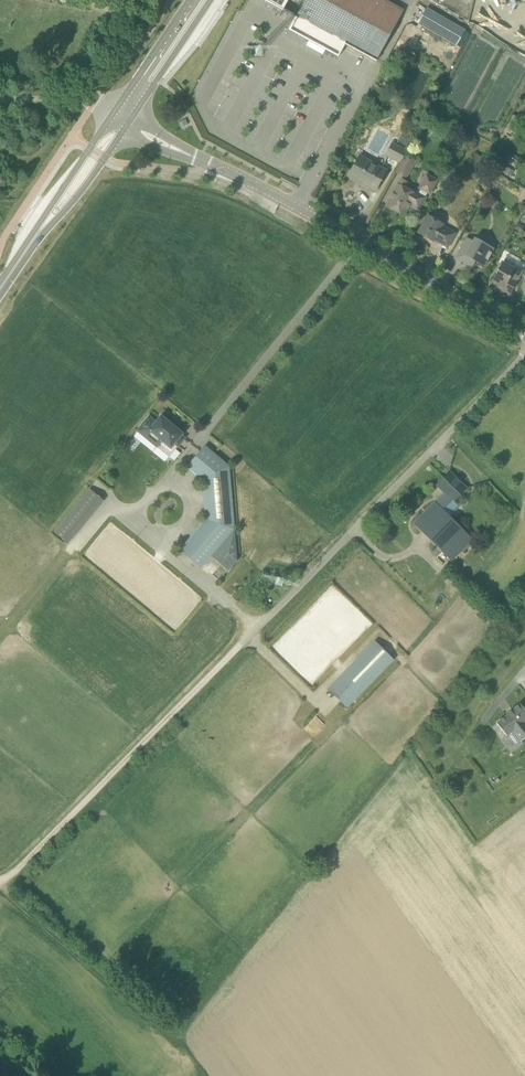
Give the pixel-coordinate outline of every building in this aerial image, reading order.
[(283,10),(288,0),(263,0),(283,10)] [(403,11),(384,0),(305,0),(295,18),(306,23),(299,36),(337,57),(344,44),(376,62),(403,11)] [(424,8),(453,19),(455,11),(427,1),(424,8)] [(464,32),(426,10),(417,25),(456,48),(464,32)] [(69,110),(64,112),(63,113),(62,114),(62,115),(62,116),(63,117),(64,118),(65,118),(66,118),(71,115),(69,110)] [(412,136),(405,132),(403,131),(398,142),(407,147),(412,136)] [(407,151),(392,143),(385,156),(400,164),(407,151)] [(475,154),(470,164),(480,169),(485,160),(475,154)] [(414,160),(405,156),(396,173),(405,178),(414,160)] [(367,187),(375,191),(386,170),(379,166),(377,169),(358,158),(348,177),(363,185),(364,184),(367,186),(367,187)] [(419,211),(426,197),(428,193),(430,194),(437,180),(428,175),(426,176),(420,188),(421,189),(418,193),(414,194),(404,188),(407,182),(401,179),(398,185),(386,206),(404,216),(409,206),(419,211)] [(427,216),(418,233),(433,242),(434,240),(447,248),(455,233),(442,226),(443,224),(427,216)] [(475,261),(484,266),(494,249),(474,238),(473,242),(466,238),(454,258),(466,265),(469,262),(473,265),(475,261)] [(510,294),(517,282),(523,271),(515,266),(514,269),(503,263),(493,281),(500,285),(499,288),(510,294)] [(510,295),(507,302),(512,305),(515,300),(514,297),(510,295)] [(149,417),(138,431),(147,439),(152,433),(171,448),(182,434),(161,416),(156,423),(149,417)] [(204,446),(197,455),(211,468),(204,478),(205,479),(209,521),(182,553),(201,568),(234,529),(229,466),(204,446)] [(449,472),(437,485),(445,493),(436,502),(435,502),(414,524),(451,561),(473,539),(443,509),(452,500),(454,502),(464,491),(454,481),(457,479),(449,472)] [(89,489),(54,532),(68,544),(104,501),(89,489)] [(393,658),(376,642),(329,690),(345,706),(393,658)] [(520,704),(512,710),(512,711),(497,723),(506,736),(512,731),(521,742),(524,738),(524,710),(520,704)]
